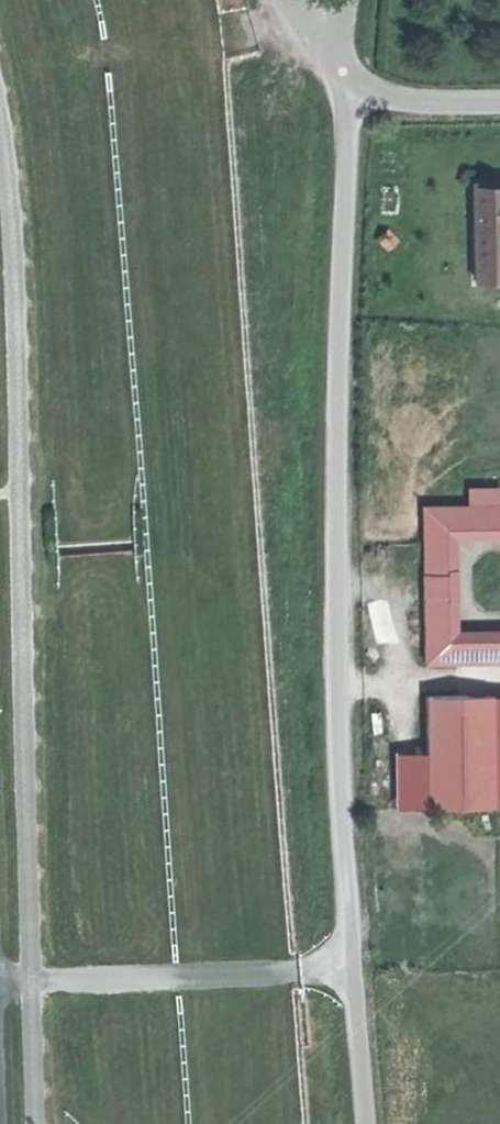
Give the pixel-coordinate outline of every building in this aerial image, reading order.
[(473,190),(475,286),(499,287),(499,189),(473,190)] [(426,506),(430,663),(499,662),(499,642),(453,643),(449,530),(499,530),(499,505),(426,506)] [(432,810),(495,811),(492,698),(429,699),(432,810)]
